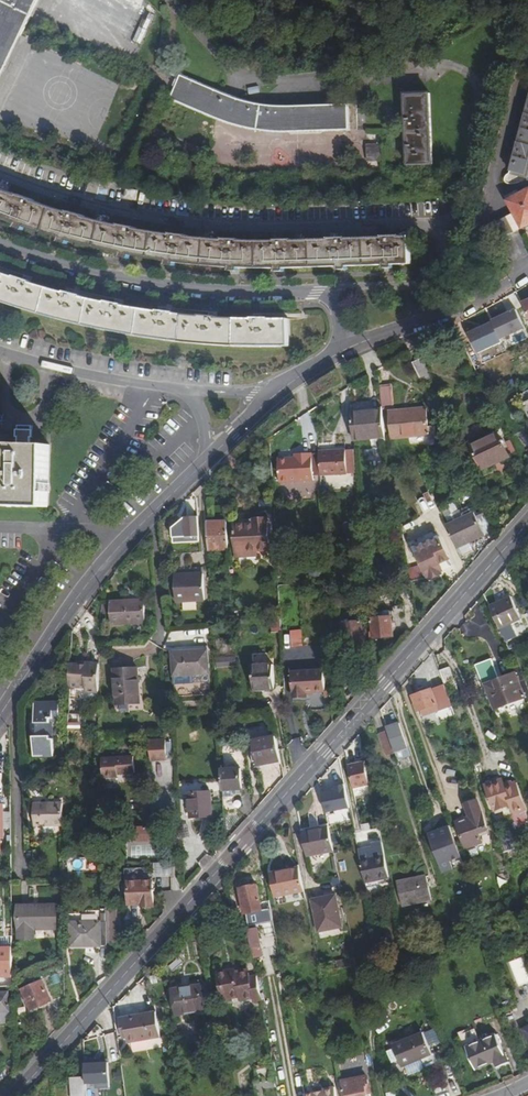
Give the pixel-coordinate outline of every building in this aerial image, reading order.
[(39,0),(0,0),(0,81),(39,0)] [(278,136),(358,132),(358,106),(348,107),(283,109),(265,107),(247,104),(231,98),(181,76),(170,102),(221,124),(234,128),(247,131),(263,134),(278,136)] [(405,96),(409,166),(433,165),(432,95),(405,96)] [(524,175),(527,160),(527,101),(508,171),(524,175)] [(381,144),(367,144),(366,162),(380,162),(381,144)] [(24,227),(65,239),(110,252),(124,254),(171,262),(200,266),(234,268),(280,269),(290,270),(345,268),(388,266),(412,265),(411,238),(297,242),(209,239),(123,226),(38,202),(0,187),(0,216),(24,227)] [(527,225),(527,190),(509,200),(516,215),(496,225),(503,238),(520,229),(527,225)] [(7,304),(83,326),(160,340),(225,346),(290,347),(289,320),(265,319),(227,319),(215,317),(165,312),(121,303),(76,293),(56,289),(29,280),(0,269),(0,301),(7,304)] [(496,306),(486,310),(491,320),(501,315),(496,306)] [(478,330),(461,338),(469,354),(486,346),(478,330)] [(413,363),(422,383),(433,378),(424,358),(413,363)] [(380,387),(382,408),(393,407),(391,386),(380,387)] [(435,426),(429,426),(427,408),(390,412),(393,438),(429,435),(429,440),(437,439),(435,426)] [(384,442),(382,412),(352,414),(354,440),(369,439),(370,443),(384,442)] [(32,446),(32,440),(34,440),(35,428),(18,428),(17,439),(19,439),(19,445),(1,444),(0,467),(0,508),(50,510),(52,447),(32,446)] [(472,446),(483,470),(508,458),(497,434),(472,446)] [(308,479),(306,451),(295,451),(295,456),(277,457),(278,482),(308,479)] [(345,451),(330,452),(331,476),(346,475),(345,451)] [(319,476),(331,476),(330,452),(318,452),(319,476)] [(467,510),(480,538),(485,536),(472,508),(467,510)] [(464,546),(480,538),(467,510),(462,513),(464,518),(454,523),(464,546)] [(174,543),(201,542),(200,518),(173,519),(174,543)] [(229,550),(227,520),(205,521),(207,551),(229,550)] [(464,546),(454,523),(446,526),(457,549),(464,546)] [(245,526),(247,558),(247,553),(269,552),(268,525),(245,526)] [(236,559),(247,558),(245,526),(235,526),(236,559)] [(443,572),(440,565),(437,558),(446,554),(438,537),(413,549),(428,578),(443,572)] [(449,560),(446,554),(437,558),(440,565),(449,560)] [(199,601),(198,575),(187,576),(187,569),(169,570),(170,602),(199,601)] [(510,598),(489,607),(499,629),(520,620),(510,598)] [(147,622),(146,600),(111,602),(112,624),(147,622)] [(392,608),(388,608),(389,616),(372,618),(373,638),(394,636),(392,608)] [(345,639),(363,638),(362,620),(344,622),(345,639)] [(290,630),(291,648),(304,647),(302,629),(290,630)] [(207,673),(206,650),(170,652),(171,675),(207,673)] [(232,668),(232,656),(216,657),(217,668),(232,668)] [(100,688),(100,667),(88,667),(78,666),(78,662),(71,662),(71,683),(87,683),(87,687),(100,688)] [(254,688),(275,688),(275,665),(254,665),(254,688)] [(496,673),(497,676),(514,670),(512,667),(496,673)] [(444,686),(445,688),(455,684),(449,668),(439,671),(444,686)] [(139,704),(137,669),(115,670),(117,705),(139,704)] [(514,670),(497,676),(488,680),(497,705),(523,695),(514,670)] [(305,693),(319,693),(318,671),(290,672),(292,697),(305,696),(305,693)] [(430,713),(452,706),(445,688),(444,686),(412,697),(417,711),(428,708),(430,713)] [(63,716),(64,700),(37,701),(37,756),(57,756),(57,738),(54,738),(54,716),(63,716)] [(71,713),(70,731),(81,731),(82,714),(71,713)] [(388,730),(394,751),(407,747),(400,725),(387,729),(388,730)] [(394,751),(388,730),(380,732),(387,755),(395,752),(394,751)] [(257,763),(280,759),(276,737),(253,742),(257,763)] [(169,759),(168,740),(151,741),(152,760),(169,759)] [(137,772),(136,755),(105,757),(106,776),(120,776),(120,773),(137,772)] [(352,788),(370,787),(369,763),(351,764),(352,788)] [(221,769),(222,790),(241,789),(240,768),(221,769)] [(527,818),(527,815),(517,784),(505,787),(503,781),(500,782),(500,780),(494,782),(494,784),(492,784),(491,783),(485,785),(485,787),(484,787),(496,819),(505,816),(508,824),(527,818)] [(348,787),(323,790),(325,811),(351,809),(348,787)] [(190,817),(211,816),(209,793),(188,794),(190,817)] [(68,813),(68,802),(40,802),(40,825),(68,825),(68,813)] [(480,836),(490,833),(479,802),(468,805),(472,818),(457,823),(466,849),(483,844),(480,836)] [(167,810),(157,810),(158,818),(167,818),(167,810)] [(309,814),(312,828),(318,827),(316,813),(309,814)] [(131,841),(154,840),(154,826),(131,827),(131,841)] [(334,851),(330,827),(303,832),(308,856),(334,851)] [(437,858),(459,850),(451,827),(429,834),(437,858)] [(508,830),(497,834),(504,855),(515,851),(508,830)] [(385,858),(361,863),(365,884),(389,879),(385,858)] [(276,894),(303,889),(299,865),(271,871),(276,894)] [(506,882),(512,881),(507,866),(501,867),(506,882)] [(426,876),(397,882),(402,906),(431,899),(426,876)] [(130,904),(142,904),(142,906),(153,905),(152,881),(129,882),(130,904)] [(239,888),(244,913),(245,913),(246,917),(253,915),(253,911),(262,909),(256,884),(239,888)] [(391,903),(389,888),(380,889),(383,904),(391,903)] [(319,932),(342,927),(336,896),(313,901),(319,932)] [(58,929),(57,907),(21,907),(21,939),(34,939),(34,929),(58,929)] [(107,944),(107,921),(73,923),(72,946),(107,944)] [(256,927),(248,928),(251,947),(259,946),(256,927)] [(14,950),(0,950),(0,977),(14,977),(14,950)] [(509,962),(517,986),(527,983),(527,974),(522,957),(509,962)] [(148,971),(151,986),(160,985),(156,962),(148,971)] [(261,1000),(256,975),(249,976),(249,972),(236,974),(235,968),(217,971),(222,999),(232,997),(232,995),(239,994),(241,1000),(253,998),(254,1001),(261,1000)] [(33,1010),(53,1001),(45,981),(25,990),(33,1010)] [(204,1009),(201,985),(172,989),(176,1014),(204,1009)] [(0,995),(0,1013),(9,1012),(8,995),(0,995)] [(142,1005),(143,1014),(154,1012),(152,1003),(142,1005)] [(120,1017),(121,1029),(125,1029),(127,1037),(127,1041),(158,1036),(154,1012),(143,1014),(120,1017)] [(433,1054),(424,1033),(395,1045),(404,1067),(433,1054)] [(508,1063),(497,1035),(466,1047),(475,1070),(495,1061),(498,1068),(508,1063)] [(446,1054),(452,1069),(460,1066),(454,1051),(446,1054)] [(111,1062),(87,1062),(86,1086),(111,1087),(111,1062)] [(85,1067),(70,1068),(71,1095),(87,1095),(85,1067)] [(258,1079),(271,1077),(270,1068),(256,1071),(258,1079)] [(344,1095),(366,1095),(365,1090),(369,1089),(366,1077),(341,1081),(344,1095)] [(335,1086),(326,1088),(324,1092),(305,1095),(337,1095),(335,1086)]
